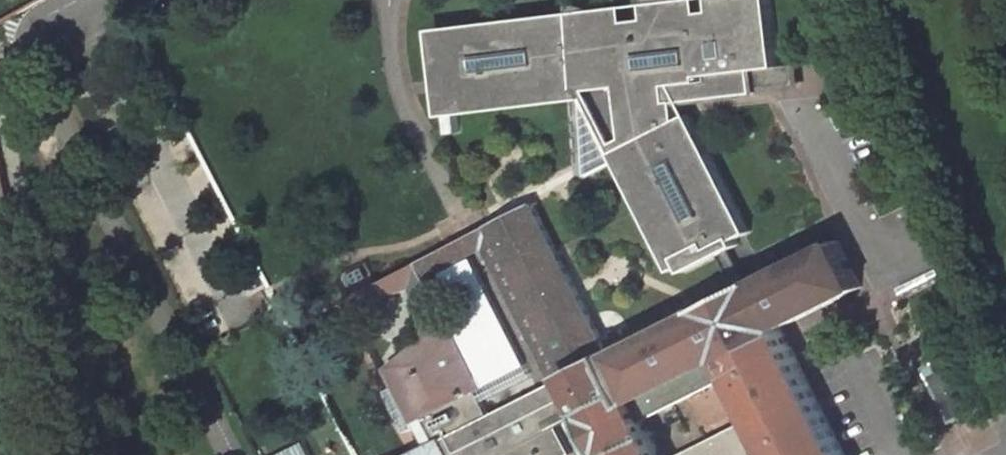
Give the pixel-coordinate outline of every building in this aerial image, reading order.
[(562,12),(437,27),(443,79),(444,90),(449,129),(459,128),(456,99),(567,86),(578,85),(576,65),(583,64),(585,75),(588,75),(602,73),(610,142),(637,127),(645,141),(626,151),(690,269),(722,252),(741,287),(748,284),(730,248),(739,243),(736,238),(749,231),(688,113),(680,118),(678,100),(757,92),(755,68),(778,65),(771,0),(716,0),(717,12),(700,14),(699,0),(649,0),(652,21),(641,22),(623,24),(622,13),(581,0),(571,0),(572,18),(563,19),(562,12)] [(755,68),(757,92),(793,88),(791,64),(778,65),(755,68)] [(602,73),(588,75),(599,166),(626,151),(645,141),(637,127),(610,142),(602,73)] [(487,226),(565,377),(585,412),(608,454),(664,454),(647,421),(703,392),(738,375),(760,419),(813,392),(781,328),(862,287),(838,239),(756,280),(748,284),(741,287),(660,328),(637,340),(613,352),(588,303),(537,202),(487,226)] [(447,247),(416,263),(424,278),(476,252),(483,248),(552,383),(565,377),(487,226),(468,236),(447,247)] [(345,299),(350,309),(410,286),(423,336),(430,331),(424,310),(438,302),(424,278),(416,263),(378,282),(345,299)] [(416,420),(425,416),(438,441),(411,454),(568,454),(572,453),(558,426),(539,390),(489,415),(479,395),(477,390),(482,387),(438,302),(424,310),(430,331),(423,336),(388,366),(416,420)] [(956,352),(925,367),(952,422),(983,406),(956,352)] [(549,385),(539,390),(558,426),(566,422),(568,421),(585,412),(565,377),(552,383),(549,385)] [(761,454),(775,447),(778,454),(845,454),(813,392),(760,419),(746,425),(688,454),(761,454)] [(568,421),(586,454),(608,454),(585,412),(568,421)] [(302,440),(271,454),(310,454),(302,440)]
